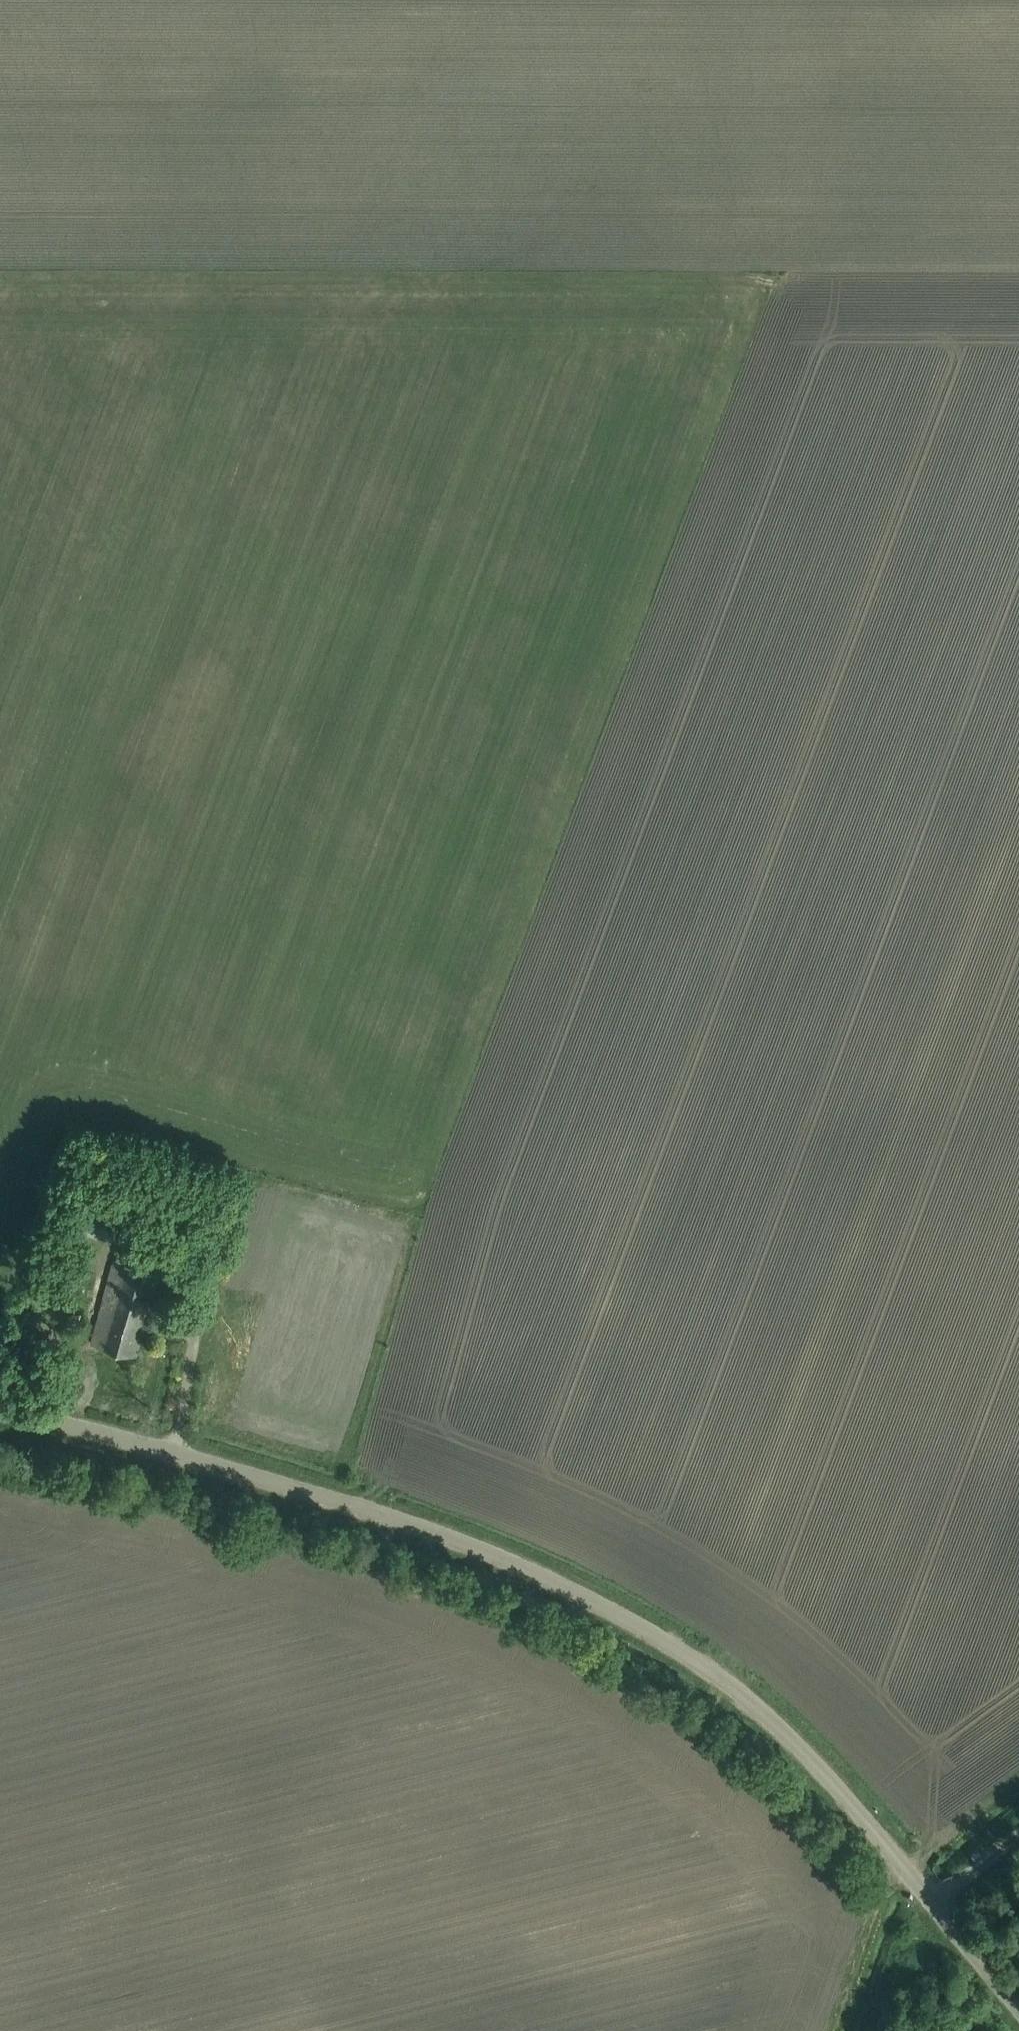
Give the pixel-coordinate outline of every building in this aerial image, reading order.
[(138,1204),(80,1187),(68,1227),(126,1244),(138,1204)] [(144,1320),(156,1276),(113,1264),(91,1344),(135,1356),(143,1329),(140,1328),(142,1320),(144,1320)]
